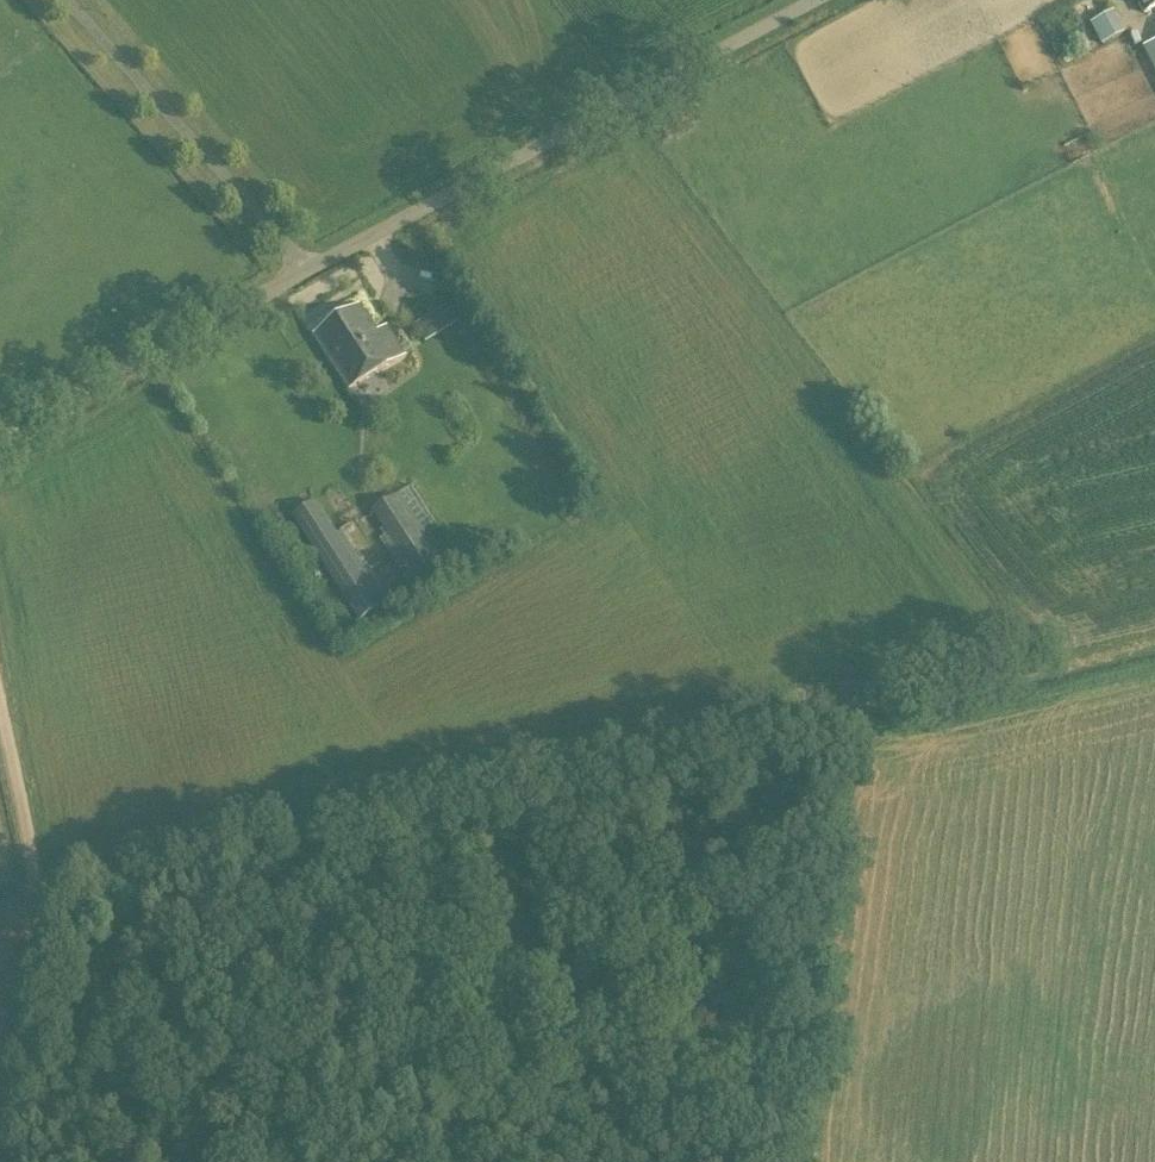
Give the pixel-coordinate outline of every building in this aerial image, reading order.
[(1144,16),(1154,10),(1154,0),(1135,0),(1144,16)] [(1093,22),(1105,44),(1127,32),(1116,10),(1093,22)] [(425,343),(458,323),(447,305),(414,325),(425,343)] [(349,390),(394,362),(360,308),(315,336),(349,390)] [(458,559),(411,488),(351,527),(398,598),(458,559)]
